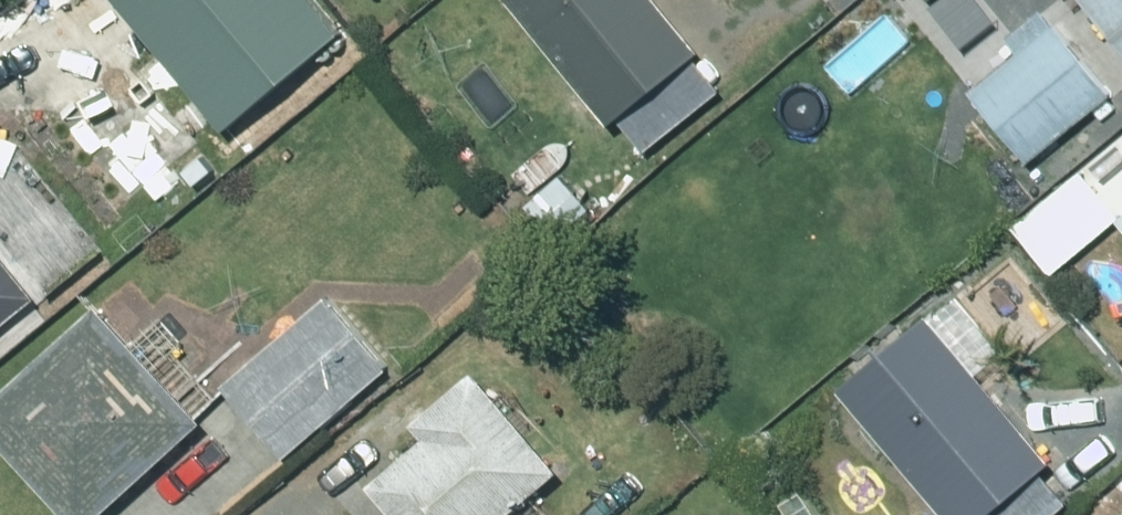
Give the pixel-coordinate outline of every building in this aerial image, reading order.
[(0,28),(0,139),(17,160),(118,77),(55,0),(34,0),(0,28)] [(621,118),(625,114),(652,148),(727,86),(700,52),(708,46),(671,0),(525,0),(621,118)] [(1121,28),(1121,0),(1099,0),(1121,28)] [(1017,34),(1029,49),(981,88),(1036,156),(1117,91),(1049,8),(1017,34)] [(98,44),(112,60),(129,45),(115,30),(98,44)] [(0,183),(22,208),(43,190),(22,165),(0,183)] [(566,172),(531,203),(557,234),(593,204),(566,172)] [(43,292),(0,240),(0,328),(43,292)] [(1121,303),(1121,247),(1095,268),(1121,303)] [(333,294),(230,383),(292,455),(395,365),(333,294)] [(0,400),(0,425),(80,514),(103,514),(212,419),(109,303),(0,400)] [(1063,459),(936,313),(853,385),(959,514),(995,514),(1063,459)] [(354,451),(409,514),(484,514),(544,464),(517,433),(531,421),(472,350),(354,451)]
